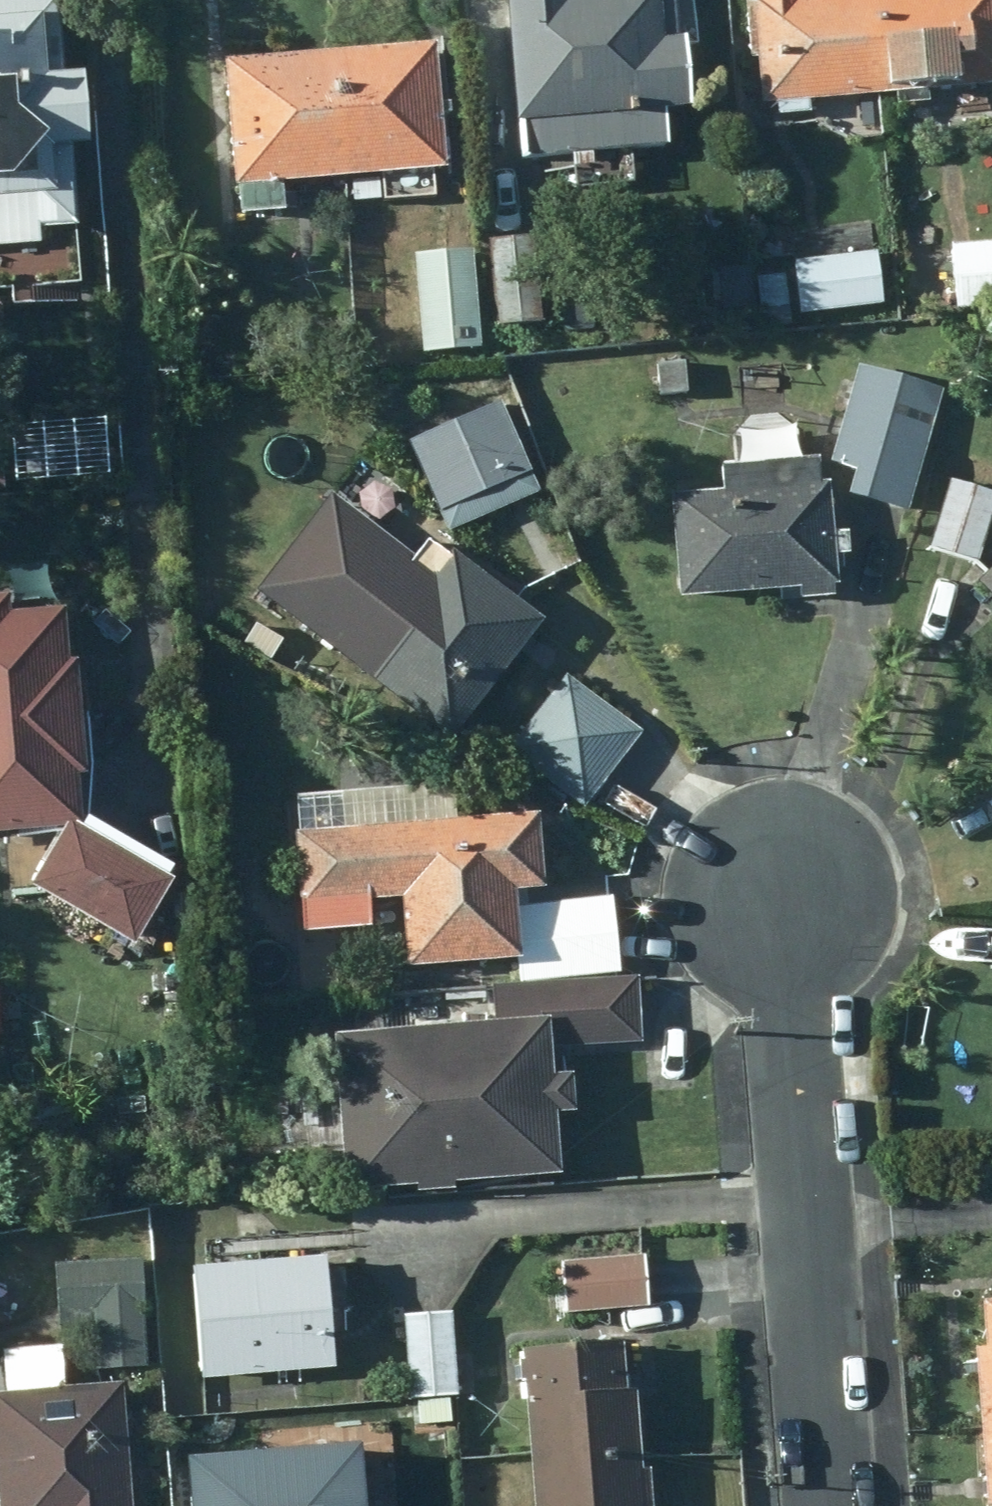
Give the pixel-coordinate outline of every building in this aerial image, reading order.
[(506,123),(510,124),(511,159),(660,149),(657,112),(681,110),(675,38),(653,39),(651,0),(496,0),(506,123)] [(879,95),(872,0),(748,0),(755,103),(879,95)] [(879,95),(991,88),(991,0),(872,0),(879,95)] [(38,76),(36,76),(32,21),(0,22),(0,200),(27,197),(30,233),(67,229),(60,148),(76,146),(70,74),(54,75),(38,78),(38,76)] [(429,42),(332,50),(340,177),(438,170),(429,42)] [(228,185),(340,177),(332,50),(219,59),(228,185)] [(534,300),(527,238),(478,243),(485,305),(534,300)] [(945,246),(951,311),(991,307),(991,241),(945,246)] [(475,349),(467,253),(409,258),(417,354),(475,349)] [(876,304),(870,253),(788,263),(795,314),(876,304)] [(787,327),(781,275),(754,278),(761,330),(787,327)] [(682,362),(653,364),(657,396),(685,393),(682,362)] [(902,513),(940,391),(858,364),(826,465),(849,473),(842,494),(902,513)] [(527,476),(492,398),(401,440),(435,517),(527,476)] [(720,490),(664,495),(673,599),(794,589),(795,601),(825,599),(824,587),(831,587),(822,485),(813,486),(811,461),(718,468),(720,490)] [(944,476),(923,560),(978,574),(991,516),(991,488),(944,476)] [(442,739),(533,621),(443,551),(423,578),(326,503),(254,597),(442,739)] [(973,587),(991,605),(991,567),(973,587)] [(58,828),(20,891),(119,949),(159,881),(70,829),(67,777),(73,777),(67,663),(58,663),(55,612),(0,615),(0,832),(58,828)] [(577,808),(637,731),(562,674),(502,751),(577,808)] [(528,815),(291,833),(297,908),(397,901),(402,969),(512,961),(508,893),(534,891),(528,815)] [(609,904),(513,909),(518,982),(612,976),(609,904)] [(490,1029),(327,1038),(337,1194),(551,1181),(543,1057),(633,1051),(629,986),(488,994),(490,1029)] [(644,1308),(639,1258),(557,1267),(561,1316),(644,1308)] [(138,1323),(134,1259),(45,1265),(49,1328),(138,1323)] [(326,1368),(316,1261),(187,1273),(195,1380),(326,1368)] [(985,1428),(991,1428),(991,1305),(976,1306),(985,1428)] [(453,1401),(444,1317),(395,1322),(403,1406),(453,1401)] [(514,1358),(524,1465),(633,1457),(628,1394),(617,1395),(615,1349),(514,1358)] [(112,1387),(0,1398),(0,1505),(122,1505),(112,1387)] [(360,1439),(187,1452),(191,1505),(365,1505),(360,1439)] [(633,1457),(524,1465),(527,1505),(636,1505),(633,1457)]
